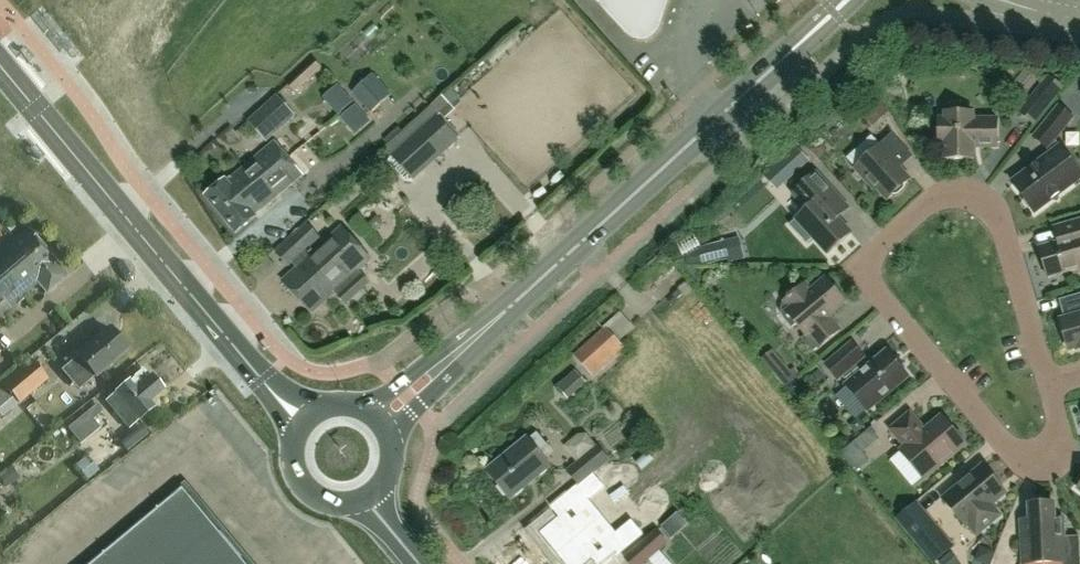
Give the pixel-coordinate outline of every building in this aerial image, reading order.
[(630,34),(637,39),(645,39),(653,35),(657,28),(666,0),(599,0),(630,34)] [(295,93),(322,69),(315,61),(287,85),(295,93)] [(352,94),(371,113),(392,94),(373,74),(352,94)] [(1035,126),(1064,88),(1048,76),(1019,113),(1035,126)] [(890,112),(875,94),(872,97),(868,92),(856,102),(861,107),(858,110),(873,127),(890,112)] [(296,117),(277,95),(247,121),(267,143),(296,117)] [(1050,154),(1012,182),(1035,213),(1079,179),(1079,173),(1060,146),(1059,147),(1055,141),(1075,117),(1059,104),(1032,138),(1047,149),(1050,154)] [(974,113),(945,113),(945,118),(939,118),(939,143),(945,143),(945,159),(974,159),(974,148),(998,148),(998,118),(974,118),(974,113)] [(414,181),(459,140),(436,114),(391,154),(394,158),(390,162),(390,164),(406,182),(408,182),(412,179),(414,181)] [(810,149),(819,160),(825,155),(826,146),(820,140),(810,149)] [(253,188),(288,159),(275,142),(227,181),(226,180),(206,196),(220,213),(252,187),(253,188)] [(901,165),(882,144),(854,170),(873,190),(876,188),(887,200),(910,179),(899,167),(901,165)] [(779,161),(793,175),(809,161),(795,146),(779,161)] [(252,187),(220,213),(237,233),(257,217),(256,215),(303,176),(288,159),(253,188),(252,187)] [(816,173),(793,194),(807,209),(796,219),(828,254),(851,233),(837,219),(849,208),(816,173)] [(1039,248),(1048,278),(1079,268),(1079,220),(1066,224),(1070,239),(1058,242),(1039,248)] [(307,223),(289,241),(336,292),(335,293),(346,305),(371,284),(359,271),(371,260),(341,227),(315,251),(311,248),(321,238),(307,223)] [(29,292),(39,283),(47,293),(67,276),(27,229),(0,251),(0,258),(29,292)] [(701,247),(695,249),(679,264),(705,263),(705,264),(725,259),(720,240),(701,245),(701,247)] [(336,292),(289,241),(275,254),(288,267),(291,263),(296,268),(282,281),(311,314),(335,293),(336,292)] [(0,258),(0,316),(29,292),(0,258)] [(826,279),(811,291),(806,284),(788,299),(784,302),(782,307),(781,311),(782,314),(785,320),(792,328),(797,324),(806,336),(802,339),(813,352),(819,347),(819,348),(840,330),(831,320),(833,313),(846,302),(826,279)] [(1059,300),(1064,319),(1060,320),(1069,350),(1075,348),(1076,350),(1079,349),(1079,294),(1059,300)] [(71,321),(57,333),(66,344),(80,333),(71,321)] [(80,390),(96,376),(129,348),(111,327),(78,355),(62,370),(80,390)] [(574,357),(593,377),(624,350),(605,329),(574,357)] [(868,368),(861,360),(864,358),(852,343),(826,365),(838,380),(842,376),(849,384),(846,386),(868,411),(908,377),(887,352),(868,368)] [(50,379),(34,360),(0,387),(0,413),(3,417),(50,379)] [(795,379),(800,375),(794,368),(791,371),(783,363),(772,373),(785,388),(786,388),(795,379)] [(115,394),(107,401),(129,428),(138,421),(154,407),(150,402),(164,390),(151,375),(149,376),(143,370),(132,379),(115,393),(115,394)] [(573,377),(557,392),(566,402),(582,387),(573,377)] [(803,389),(795,379),(786,388),(794,397),(803,389)] [(95,405),(87,412),(93,419),(101,412),(95,405)] [(906,447),(900,452),(923,479),(965,444),(942,417),(925,431),(910,413),(891,430),(906,447)] [(857,418),(855,420),(849,425),(856,432),(863,426),(857,418)] [(141,426),(120,443),(126,451),(148,434),(141,426)] [(537,433),(528,440),(527,440),(489,471),(510,497),(549,466),(544,460),(554,453),(537,433)] [(869,460),(854,442),(842,452),(857,470),(869,460)] [(602,469),(611,462),(597,445),(566,471),(578,486),(580,488),(594,476),(602,469)] [(88,478),(99,469),(88,455),(77,464),(88,478)] [(611,462),(602,469),(611,480),(623,470),(614,459),(611,462)] [(975,537),(1000,516),(991,506),(1006,493),(983,466),(943,500),(965,527),(966,526),(975,537)] [(7,486),(15,480),(8,470),(0,476),(7,486)] [(558,521),(539,536),(557,558),(603,519),(590,502),(605,490),(594,476),(580,488),(578,486),(549,511),(558,521)] [(183,488),(92,563),(246,563),(183,488)] [(939,528),(917,501),(896,519),(918,546),(939,528)] [(1021,522),(1023,563),(1034,563),(1063,563),(1079,563),(1079,545),(1079,536),(1064,537),(1063,520),(1055,520),(1054,503),(1029,505),(1030,521),(1021,522)] [(658,511),(646,521),(655,532),(657,530),(667,522),(658,511)] [(557,558),(562,563),(593,563),(594,563),(610,563),(644,536),(631,521),(616,533),(603,519),(557,558)] [(625,559),(629,563),(646,563),(649,561),(652,563),(671,563),(660,551),(669,543),(657,530),(655,532),(625,559)]
